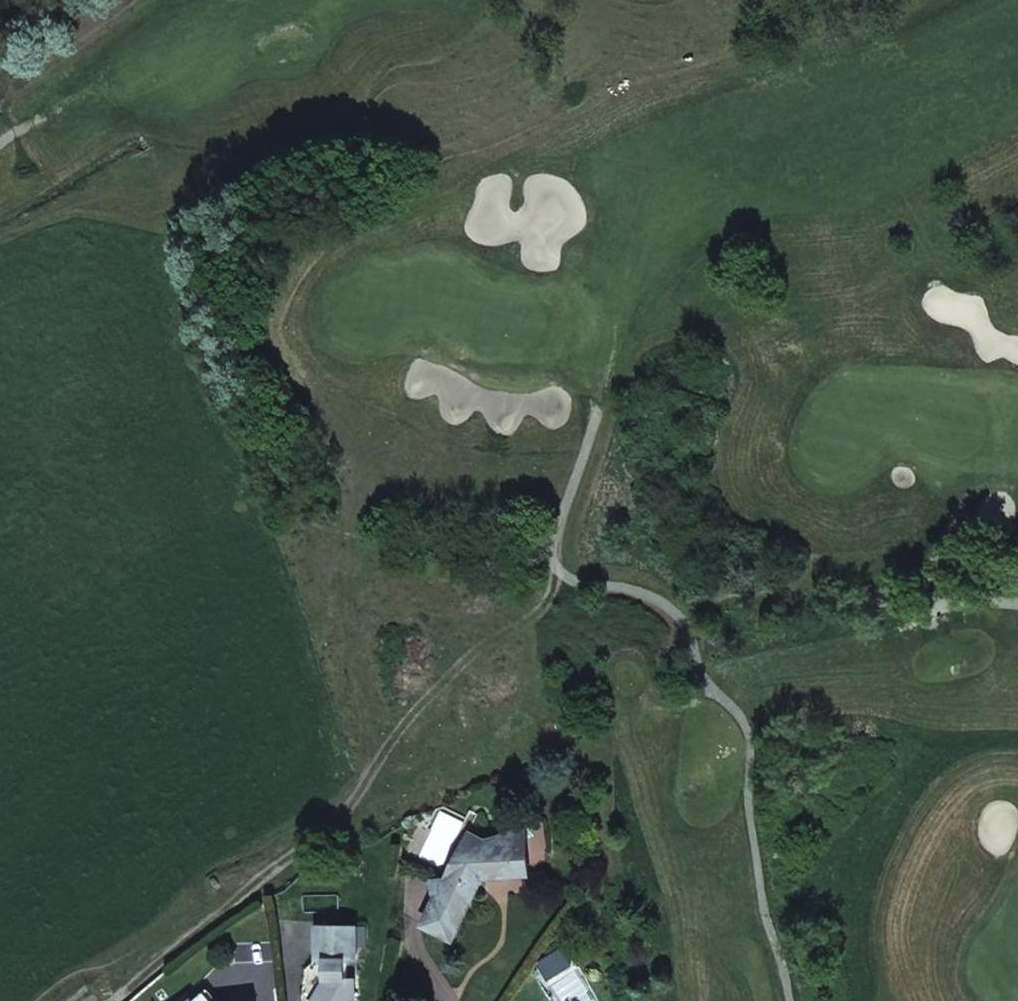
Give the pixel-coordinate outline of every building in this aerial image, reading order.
[(453,939),(485,877),(518,875),(517,860),(528,859),(525,828),(487,842),(471,834),(462,850),(469,857),(457,876),(447,878),(439,894),(423,924),(453,939)] [(517,860),(518,875),(529,873),(528,859),(517,860)] [(433,880),(435,892),(439,894),(447,878),(438,880),(433,880)] [(358,927),(318,926),(317,960),(327,960),(326,980),(312,1000),(353,1000),(356,997),(356,980),(347,979),(347,960),(357,961),(358,927)]
